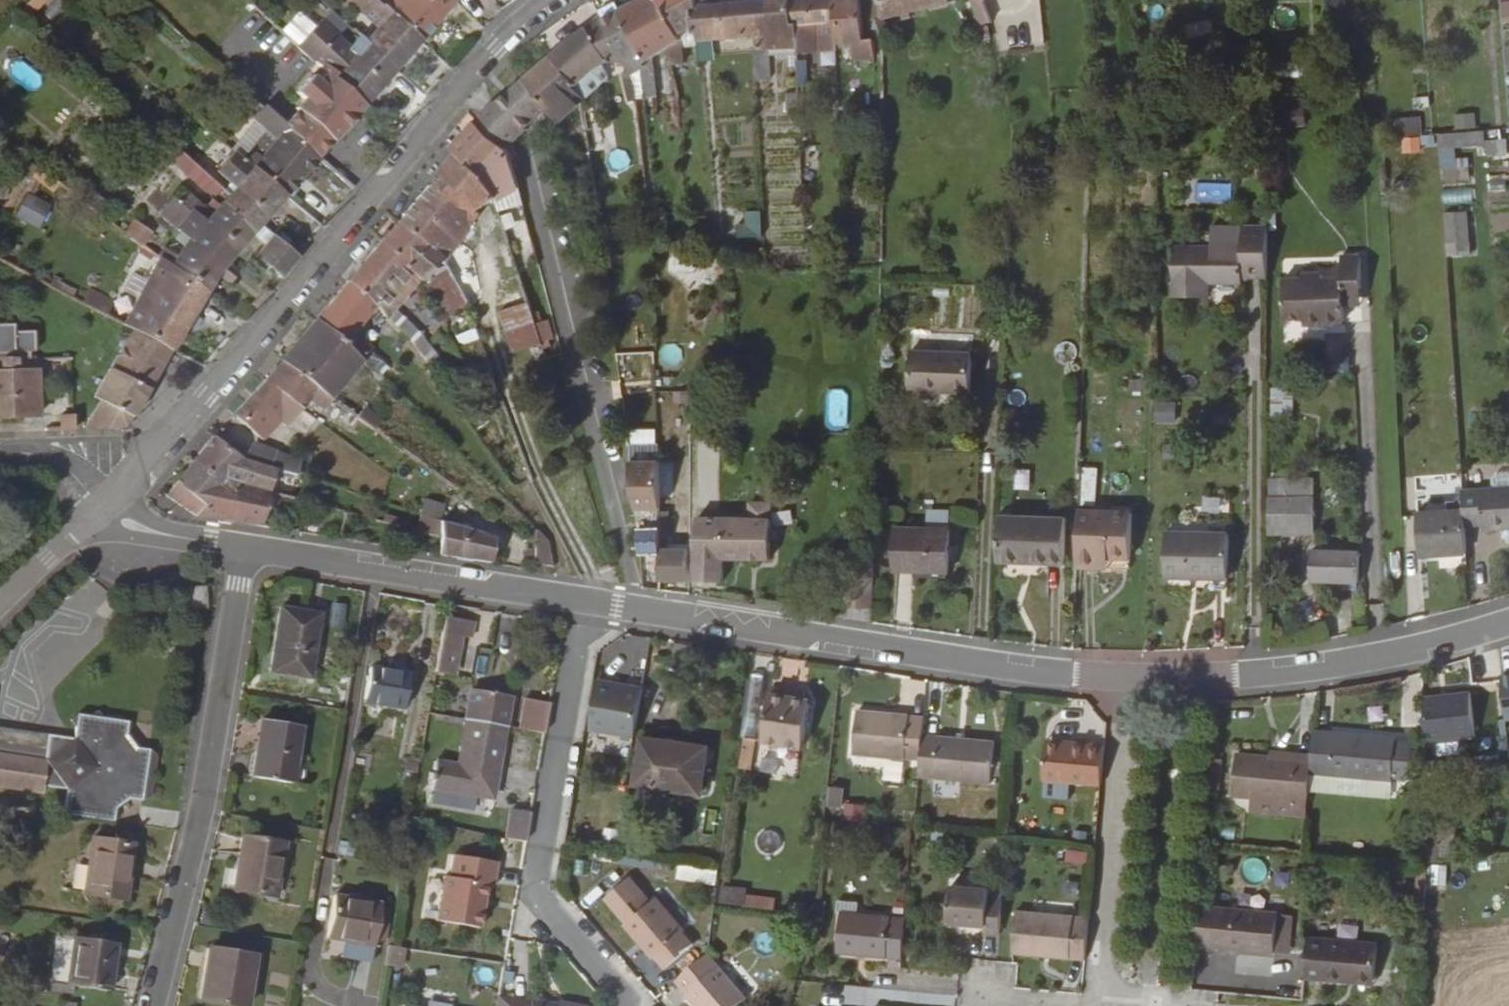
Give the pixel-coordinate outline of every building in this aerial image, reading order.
[(391,72),(415,44),(373,4),(368,0),(339,0),(369,30),(360,41),(391,72)] [(415,44),(450,5),(445,0),(398,0),(398,1),(397,0),(377,0),(373,4),(415,44)] [(635,60),(636,65),(638,87),(638,91),(648,90),(645,56),(668,44),(676,44),(656,0),(641,0),(617,13),(635,60)] [(676,44),(668,44),(670,68),(680,68),(679,44),(686,40),(686,30),(696,29),(694,0),(656,0),(676,44)] [(696,29),(696,36),(755,34),(758,32),(764,31),(763,4),(712,7),(711,0),(694,0),(696,29)] [(835,1),(836,21),(835,26),(836,54),(850,54),(853,55),(854,68),(876,69),(876,49),(870,48),(857,0),(835,1)] [(864,0),(872,26),(944,7),(942,0),(864,0)] [(975,25),(988,22),(983,0),(969,0),(975,25)] [(806,2),(806,27),(835,26),(836,21),(835,1),(806,2)] [(1498,2),(1499,23),(1508,22),(1508,1),(1498,2)] [(763,4),(764,31),(758,32),(755,34),(756,66),(765,66),(765,52),(797,50),(797,31),(803,31),(806,31),(806,27),(806,2),(763,4)] [(598,23),(622,67),(635,60),(617,13),(598,23)] [(290,19),(278,31),(292,44),(303,32),(290,19)] [(323,71),(361,105),(391,72),(360,41),(354,35),(342,48),(314,22),(303,32),(292,44),(315,65),(323,71)] [(580,33),(547,60),(573,92),(589,80),(593,79),(622,67),(598,23),(580,33)] [(797,86),(806,86),(805,56),(796,56),(797,86)] [(528,77),(560,114),(574,103),(568,96),(573,92),(547,60),(528,77)] [(299,100),(291,109),(329,143),(361,105),(323,71),(319,75),(330,85),(325,93),(313,82),(311,80),(295,96),(299,100)] [(313,82),(325,93),(330,85),(319,75),(313,82)] [(306,76),(291,92),(295,96),(311,80),(306,76)] [(519,84),(542,111),(552,122),(560,114),(528,77),(519,84)] [(1426,82),(1410,84),(1413,109),(1430,107),(1426,82)] [(509,93),(533,120),(542,111),(519,84),(509,93)] [(497,105),(521,132),(533,120),(509,93),(497,105)] [(1303,100),(1277,100),(1278,128),(1304,127),(1303,100)] [(482,120),(506,146),(508,148),(516,141),(523,134),(521,132),(497,105),(494,102),(487,108),(478,116),(482,120)] [(257,106),(251,113),(257,120),(263,112),(257,106)] [(278,124),(316,159),(329,143),(291,109),(278,124)] [(242,122),(257,136),(273,120),(263,112),(257,120),(251,113),(242,122)] [(1474,112),(1453,115),(1455,131),(1476,128),(1474,112)] [(1400,151),(1420,151),(1419,118),(1398,119),(1400,151)] [(244,163),(282,197),(316,159),(278,124),(273,120),(257,136),(273,149),(262,162),(253,155),(244,163)] [(477,124),(501,151),(506,146),(482,120),(477,124)] [(456,156),(490,191),(495,209),(512,193),(501,156),(504,154),(501,151),(477,124),(450,150),(456,156)] [(1439,181),(1469,180),(1468,151),(1483,150),(1484,156),(1506,156),(1506,140),(1484,141),(1484,132),(1437,133),(1439,181)] [(603,154),(610,174),(630,168),(623,147),(603,154)] [(183,153),(172,163),(208,203),(219,192),(183,153)] [(229,194),(261,222),(282,197),(244,163),(236,156),(218,177),(232,190),(229,194)] [(456,156),(394,226),(433,260),(447,246),(449,247),(476,218),(470,211),(490,191),(456,156)] [(9,200),(14,178),(0,175),(0,198),(9,200)] [(1486,178),(1489,193),(1505,190),(1502,175),(1486,178)] [(1194,182),(1193,200),(1229,201),(1230,183),(1194,182)] [(187,213),(174,228),(186,239),(168,264),(205,292),(208,286),(214,276),(219,270),(261,222),(229,194),(209,215),(175,184),(171,189),(166,184),(161,188),(155,195),(163,202),(170,196),(187,213)] [(36,230),(49,204),(24,192),(11,218),(36,230)] [(737,212),(738,237),(760,237),(759,211),(737,212)] [(1469,255),(1468,211),(1443,212),(1444,256),(1469,255)] [(134,218),(122,230),(138,242),(148,230),(134,218)] [(376,247),(414,280),(433,260),(394,226),(376,247)] [(274,235),(255,256),(279,277),(299,257),(297,255),(274,235)] [(1168,259),(1168,307),(1203,307),(1203,292),(1234,292),(1234,284),(1259,284),(1259,236),(1233,236),(1234,258),(1168,259)] [(376,247),(345,282),(381,314),(412,281),(414,280),(376,247)] [(158,258),(117,321),(131,329),(170,349),(205,293),(205,292),(168,264),(158,257),(158,258)] [(441,267),(457,291),(462,288),(446,263),(441,267)] [(1311,281),(1313,330),(1334,329),(1334,314),(1335,296),(1354,296),(1354,265),(1334,265),(1334,279),(1332,281),(1333,287),(1315,287),(1314,281),(1311,281)] [(1275,287),(1275,326),(1294,325),(1294,333),(1313,333),(1313,330),(1311,281),(1293,281),(1293,287),(1275,287)] [(327,304),(362,335),(365,332),(368,336),(375,330),(380,333),(388,325),(381,314),(345,282),(327,304)] [(86,305),(101,314),(107,303),(92,295),(86,305)] [(1335,296),(1334,314),(1354,313),(1354,296),(1335,296)] [(548,320),(532,323),(528,303),(501,309),(514,365),(556,355),(548,320)] [(312,323),(355,366),(361,359),(351,348),(362,335),(327,304),(312,323)] [(41,358),(35,358),(35,351),(41,351),(40,331),(20,331),(19,323),(0,324),(0,416),(41,416),(41,358)] [(296,343),(340,382),(355,366),(312,323),(296,343)] [(101,400),(95,410),(82,427),(124,426),(170,349),(131,329),(94,396),(101,400)] [(281,362),(325,399),(340,382),(296,343),(281,362)] [(663,363),(680,361),(678,344),(660,346),(663,363)] [(911,351),(909,392),(970,394),(972,353),(911,351)] [(264,383),(299,412),(304,404),(319,405),(325,399),(281,362),(264,383)] [(233,416),(262,438),(280,421),(289,426),(299,412),(264,383),(233,416)] [(1175,423),(1174,401),(1153,402),(1153,424),(1175,423)] [(343,402),(338,408),(356,421),(361,415),(343,402)] [(60,415),(60,428),(74,427),(74,415),(60,415)] [(566,435),(570,446),(576,445),(572,434),(566,435)] [(271,459),(282,468),(285,469),(286,470),(300,445),(284,436),(271,459)] [(212,438),(190,465),(216,485),(218,486),(239,461),(212,438)] [(570,446),(575,465),(582,462),(587,461),(581,443),(576,445),(570,446)] [(575,465),(578,471),(584,469),(582,462),(575,465)] [(190,465),(167,493),(196,517),(272,529),(278,500),(269,498),(263,496),(218,486),(216,485),(190,465)] [(1095,506),(1097,467),(1081,466),(1079,505),(1095,506)] [(1485,491),(1508,489),(1508,471),(1491,472),(1485,479),(1485,491)] [(1266,482),(1266,536),(1312,535),(1311,481),(1266,482)] [(1464,511),(1465,523),(1482,523),(1483,533),(1495,532),(1508,531),(1508,489),(1485,491),(1463,492),(1464,511)] [(1203,498),(1204,511),(1226,510),(1226,497),(1203,498)] [(721,519),(720,559),(759,559),(757,510),(748,509),(748,519),(721,519)] [(757,510),(759,559),(775,558),(774,510),(757,510)] [(634,527),(638,554),(658,555),(658,554),(657,511),(643,512),(644,527),(634,527)] [(1418,514),(1421,556),(1462,554),(1459,511),(1418,514)] [(1459,511),(1462,554),(1468,554),(1465,523),(1464,511),(1459,511)] [(997,517),(996,562),(1062,566),(1064,519),(997,517)] [(696,518),(698,585),(720,586),(720,559),(721,519),(696,518)] [(1080,518),(1079,575),(1100,576),(1101,564),(1107,564),(1109,519),(1080,518)] [(1109,519),(1107,564),(1111,565),(1133,565),(1135,520),(1109,519)] [(437,538),(437,555),(487,562),(488,538),(437,523),(437,538)] [(531,529),(534,558),(535,565),(546,567),(545,542),(531,529)] [(893,531),(893,576),(944,578),(946,533),(893,531)] [(1495,539),(1501,545),(1508,545),(1508,531),(1495,532),(1495,539)] [(1168,539),(1167,581),(1209,582),(1208,593),(1224,593),(1226,540),(1168,539)] [(1305,553),(1306,582),(1321,582),(1320,553),(1305,553)] [(1320,553),(1321,582),(1352,580),(1351,553),(1320,553)] [(692,582),(692,556),(658,554),(658,555),(659,579),(692,582)] [(163,574),(163,583),(181,582),(181,572),(163,574)] [(180,591),(181,608),(199,607),(198,590),(180,591)] [(275,605),(265,665),(303,672),(314,611),(275,605)] [(469,639),(472,619),(457,617),(439,613),(429,672),(447,675),(453,637),(454,637),(469,639)] [(370,665),(364,697),(404,704),(408,671),(370,665)] [(584,730),(630,740),(641,688),(595,678),(584,730)] [(468,686),(463,711),(463,714),(503,721),(503,717),(507,691),(468,686)] [(519,693),(515,723),(539,727),(545,697),(519,693)] [(1420,696),(1422,741),(1473,739),(1471,693),(1420,696)] [(768,698),(762,742),(808,747),(813,702),(768,698)] [(143,826),(144,805),(164,797),(164,780),(153,770),(166,765),(166,752),(144,745),(132,732),(132,716),(106,713),(99,704),(90,710),(78,710),(68,718),(73,724),(72,736),(56,735),(47,743),(47,748),(40,748),(0,744),(0,812),(143,826)] [(1478,728),(1490,728),(1491,738),(1504,737),(1504,724),(1508,723),(1508,708),(1476,713),(1478,728)] [(855,712),(852,754),(918,760),(920,735),(922,717),(908,716),(908,723),(881,721),(882,714),(855,712)] [(463,719),(457,752),(431,748),(429,773),(493,783),(503,725),(503,721),(463,714),(463,719)] [(882,714),(881,721),(908,723),(908,716),(882,714)] [(258,716),(248,769),(287,776),(296,722),(258,716)] [(1310,758),(1309,778),(1388,783),(1388,779),(1405,780),(1408,739),(1393,739),(1392,735),(1313,728),(1310,758)] [(642,734),(636,782),(701,792),(707,745),(642,734)] [(918,760),(917,778),(989,783),(993,741),(920,735),(918,760)] [(1043,746),(1041,780),(1100,784),(1103,750),(1086,749),(1087,743),(1069,741),(1068,747),(1043,746)] [(1233,753),(1230,793),(1248,794),(1307,798),(1307,797),(1309,778),(1310,758),(1233,753)] [(1438,757),(1440,807),(1458,804),(1456,754),(1438,757)] [(1309,778),(1307,797),(1387,802),(1388,783),(1309,778)] [(825,806),(841,807),(842,788),(827,787),(825,806)] [(1248,794),(1248,811),(1305,816),(1307,798),(1248,794)] [(509,795),(505,824),(521,826),(527,797),(509,795)] [(1425,826),(1427,859),(1443,857),(1443,825),(1425,826)] [(1443,825),(1443,857),(1460,854),(1459,826),(1443,825)] [(238,837),(229,888),(270,895),(278,843),(238,837)] [(123,900),(131,846),(92,841),(84,895),(123,900)] [(1068,849),(1063,862),(1083,869),(1087,856),(1068,849)] [(478,931),(492,862),(445,853),(432,922),(478,931)] [(1444,890),(1445,865),(1430,865),(1429,889),(1444,890)] [(674,881),(714,884),(715,869),(676,866),(674,881)] [(652,892),(638,906),(627,895),(635,887),(620,870),(596,892),(650,955),(653,953),(662,964),(689,940),(679,929),(682,926),(652,892)] [(1077,898),(1077,876),(1062,877),(1062,898),(1077,898)] [(950,887),(946,923),(984,925),(984,933),(998,934),(1001,897),(991,898),(987,895),(987,890),(950,887)] [(743,889),(741,906),(772,909),(774,892),(743,889)] [(331,894),(324,936),(372,943),(372,940),(378,905),(379,901),(331,894)] [(378,905),(372,940),(381,941),(386,907),(378,905)] [(1195,905),(1192,944),(1271,950),(1275,911),(1195,905)] [(1015,911),(1012,953),(1085,958),(1089,916),(1015,911)] [(840,914),(836,952),(902,958),(905,918),(840,914)] [(1308,936),(1304,975),(1342,978),(1343,972),(1374,975),(1377,941),(1308,936)] [(109,992),(116,944),(75,938),(69,987),(109,992)] [(385,942),(382,962),(397,964),(400,944),(385,942)] [(695,1005),(728,1005),(741,995),(714,963),(718,959),(707,947),(671,978),(695,1005)] [(201,998),(245,1005),(249,1005),(256,958),(208,952),(201,998)] [(492,1005),(526,1005),(527,1001),(494,995),(492,1005)]
